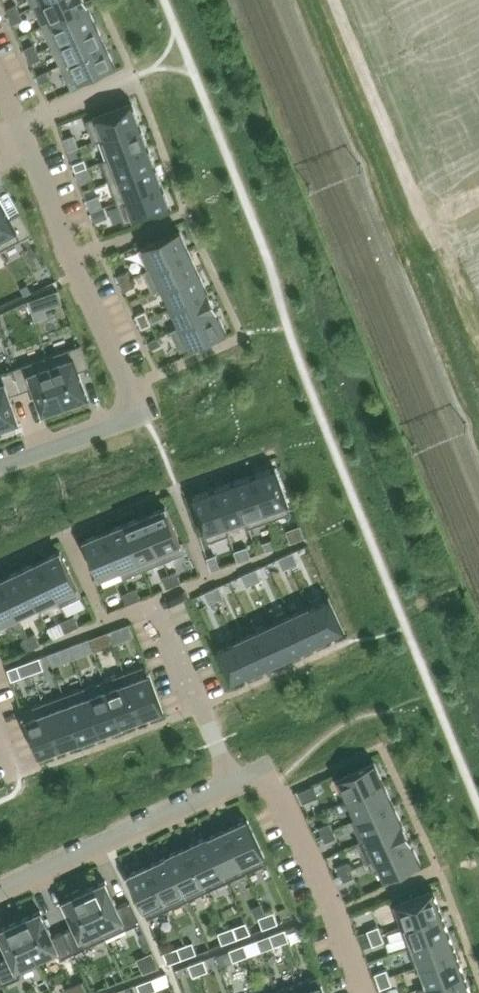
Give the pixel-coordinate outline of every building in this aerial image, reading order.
[(87,4),(85,0),(44,0),(32,5),(42,25),(87,4)] [(96,24),(87,4),(42,25),(51,45),(96,24)] [(9,17),(20,12),(16,5),(6,9),(9,17)] [(20,12),(9,17),(12,24),(23,19),(20,12)] [(60,65),(105,44),(96,24),(51,45),(60,65)] [(27,56),(38,51),(34,44),(24,49),(27,56)] [(105,44),(60,65),(69,85),(115,64),(105,44)] [(38,51),(27,56),(30,63),(41,58),(38,51)] [(50,78),(47,70),(36,75),(39,83),(50,78)] [(132,103),(86,120),(94,141),(139,124),(132,103)] [(139,124),(94,141),(95,142),(99,140),(106,159),(101,160),(102,161),(147,145),(139,124)] [(74,136),(64,139),(68,151),(78,147),(74,136)] [(147,145),(102,161),(107,176),(109,182),(154,165),(147,145)] [(84,159),(73,163),(76,171),(87,167),(84,159)] [(154,165),(109,182),(117,203),(162,186),(154,165)] [(87,167),(76,171),(80,183),(91,178),(87,167)] [(162,186),(117,203),(125,223),(170,207),(162,186)] [(99,196),(88,200),(92,210),(103,206),(99,196)] [(0,200),(0,250),(21,239),(32,233),(20,212),(9,218),(0,200)] [(101,209),(92,212),(96,221),(105,218),(101,209)] [(148,269),(189,251),(180,231),(139,249),(148,269)] [(157,290),(157,289),(198,270),(189,251),(148,269),(143,271),(153,292),(157,290)] [(207,290),(198,270),(157,289),(157,290),(166,309),(207,290)] [(120,283),(131,278),(127,271),(117,276),(120,283)] [(134,285),(131,278),(120,283),(123,290),(134,285)] [(217,310),(207,290),(166,309),(175,328),(175,329),(217,310)] [(41,297),(28,301),(35,321),(48,317),(41,297)] [(138,322),(149,317),(145,310),(135,315),(138,322)] [(226,330),(217,310),(175,329),(175,328),(170,330),(180,351),(226,330)] [(138,322),(141,329),(152,324),(149,317),(138,322)] [(150,349),(161,344),(158,336),(147,341),(150,349)] [(70,348),(47,356),(65,405),(87,397),(78,371),(89,367),(81,344),(70,348)] [(25,364),(13,368),(22,391),(33,387),(43,413),(65,405),(47,356),(25,364)] [(0,373),(0,428),(19,421),(10,395),(22,391),(13,368),(2,372),(0,373)] [(270,520),(291,512),(274,467),(254,474),(270,520)] [(270,520),(254,474),(233,482),(249,527),(270,520)] [(233,482),(212,489),(228,535),(229,534),(226,525),(245,519),(248,528),(249,527),(233,482)] [(228,535),(212,489),(191,497),(207,542),(228,535)] [(145,515),(164,561),(184,553),(165,506),(145,515)] [(145,515),(125,523),(144,569),(164,561),(145,515)] [(125,523),(104,532),(120,569),(119,569),(123,578),(144,569),(125,523)] [(304,537),(300,526),(287,531),(291,542),(304,537)] [(119,569),(120,569),(104,532),(84,540),(99,577),(119,569)] [(267,550),(278,546),(274,535),(263,539),(267,550)] [(238,561),(250,556),(246,545),(234,549),(238,561)] [(59,601),(58,602),(60,606),(81,596),(60,551),(40,560),(59,601)] [(293,551),(286,554),(291,565),(299,562),(293,551)] [(286,554),(279,558),(284,569),(291,565),(286,554)] [(219,567),(215,555),(207,558),(212,570),(219,567)] [(58,602),(59,601),(40,560),(20,570),(37,606),(39,611),(58,602)] [(256,568),(249,571),(254,582),(261,579),(256,568)] [(37,606),(20,570),(0,579),(18,616),(37,606)] [(169,574),(174,585),(181,582),(177,571),(169,574)] [(249,571),(242,575),(247,586),(254,582),(249,571)] [(174,585),(169,574),(162,577),(166,588),(174,585)] [(0,579),(0,624),(18,616),(0,579)] [(219,585),(212,589),(217,599),(224,596),(219,585)] [(134,601),(141,598),(137,587),(129,590),(134,601)] [(212,589),(205,592),(210,603),(217,599),(212,589)] [(134,601),(129,590),(122,593),(127,604),(134,601)] [(329,597),(310,606),(325,639),(344,630),(329,597)] [(310,606),(291,615),(306,647),(325,639),(310,606)] [(72,629),(79,625),(74,615),(67,618),(72,629)] [(291,615),(273,623),(288,656),(306,647),(291,615)] [(72,629),(67,618),(60,621),(65,632),(72,629)] [(273,623),(254,632),(269,664),(288,656),(273,623)] [(125,638),(121,627),(109,631),(114,643),(125,638)] [(114,643),(109,631),(98,635),(102,647),(114,643)] [(254,632),(236,640),(251,673),(269,664),(254,632)] [(28,637),(33,647),(40,644),(35,633),(28,637)] [(33,647),(28,637),(21,640),(26,651),(33,647)] [(236,640),(216,649),(231,682),(251,673),(236,640)] [(84,653),(80,642),(69,646),(73,657),(84,653)] [(73,657),(69,646),(58,650),(62,662),(73,657)] [(33,672),(44,668),(40,657),(28,661),(33,672)] [(33,672),(28,661),(17,665),(21,677),(33,672)] [(146,664),(125,672),(142,717),(162,710),(146,664)] [(121,725),(122,725),(142,717),(125,672),(104,680),(121,725)] [(122,726),(122,725),(121,725),(104,680),(84,687),(101,734),(122,726)] [(101,734),(84,687),(63,695),(80,740),(79,740),(80,741),(101,734)] [(43,702),(59,748),(79,740),(80,740),(63,695),(43,702)] [(22,710),(39,755),(59,748),(43,702),(22,710)] [(338,779),(347,799),(383,782),(374,762),(338,779)] [(347,799),(356,818),(392,801),(383,782),(347,799)] [(317,796),(312,785),(298,792),(303,803),(317,796)] [(351,820),(360,840),(402,821),(392,801),(356,818),(351,820)] [(247,819),(228,828),(248,872),(267,863),(247,819)] [(366,863),(375,859),(411,842),(402,821),(360,840),(356,842),(366,863)] [(333,830),(330,822),(319,827),(322,835),(333,830)] [(208,837),(228,881),(248,872),(228,828),(208,837)] [(336,837),(333,830),(322,835),(325,842),(336,837)] [(208,837),(207,836),(187,845),(208,890),(228,881),(208,837)] [(375,859),(384,879),(420,862),(411,842),(375,859)] [(167,856),(187,900),(208,890),(187,845),(166,855),(167,856)] [(167,856),(147,865),(167,909),(187,900),(167,856)] [(348,862),(337,867),(340,874),(351,869),(348,862)] [(128,874),(148,918),(167,909),(147,865),(128,874)] [(340,874),(343,881),(354,876),(351,869),(340,874)] [(129,901),(118,906),(106,880),(84,890),(106,937),(139,922),(129,901)] [(74,952),(106,937),(84,890),(81,892),(80,888),(70,893),(72,896),(63,900),(74,925),(63,930),(74,952)] [(441,911),(433,890),(392,905),(400,926),(441,911)] [(61,958),(74,952),(63,930),(52,936),(41,910),(19,920),(39,963),(59,953),(61,958)] [(278,923),(274,911),(266,914),(270,926),(278,923)] [(400,926),(408,947),(448,932),(441,911),(400,926)] [(270,926),(266,914),(258,917),(263,928),(270,926)] [(0,959),(0,971),(4,983),(11,981),(21,976),(19,972),(39,963),(19,920),(0,929),(0,935),(9,956),(0,959)] [(237,938),(233,926),(225,929),(230,941),(237,938)] [(379,926),(367,930),(370,937),(381,933),(379,926)] [(225,929),(218,932),(222,943),(230,941),(225,929)] [(289,940),(285,929),(277,932),(281,943),(289,940)] [(147,942),(143,932),(139,934),(144,944),(147,942)] [(277,932),(270,934),(274,946),(281,943),(277,932)] [(456,953),(448,932),(408,947),(415,968),(420,966),(456,953)] [(381,933),(370,937),(373,945),(384,941),(381,933)] [(192,941),(185,944),(189,956),(197,953),(192,941)] [(189,956),(185,944),(177,947),(181,958),(189,956)] [(237,947),(241,958),(248,955),(244,944),(237,947)] [(237,947),(229,949),(233,961),(241,958),(237,947)] [(420,966),(427,984),(463,971),(456,953),(420,966)] [(208,970),(204,959),(196,962),(200,973),(208,970)] [(188,964),(193,976),(200,973),(196,962),(188,964)] [(389,976),(386,969),(375,973),(378,981),(389,976)] [(418,988),(420,992),(471,992),(463,971),(427,984),(418,988)] [(297,983),(301,992),(324,992),(317,975),(297,983)] [(378,981),(380,988),(392,984),(389,976),(378,981)] [(152,978),(145,981),(149,992),(157,989),(152,978)] [(66,988),(68,992),(82,992),(89,990),(84,980),(66,988)] [(137,983),(141,992),(146,992),(149,992),(145,981),(137,983)] [(297,983),(277,990),(278,992),(301,992),(297,983)]
